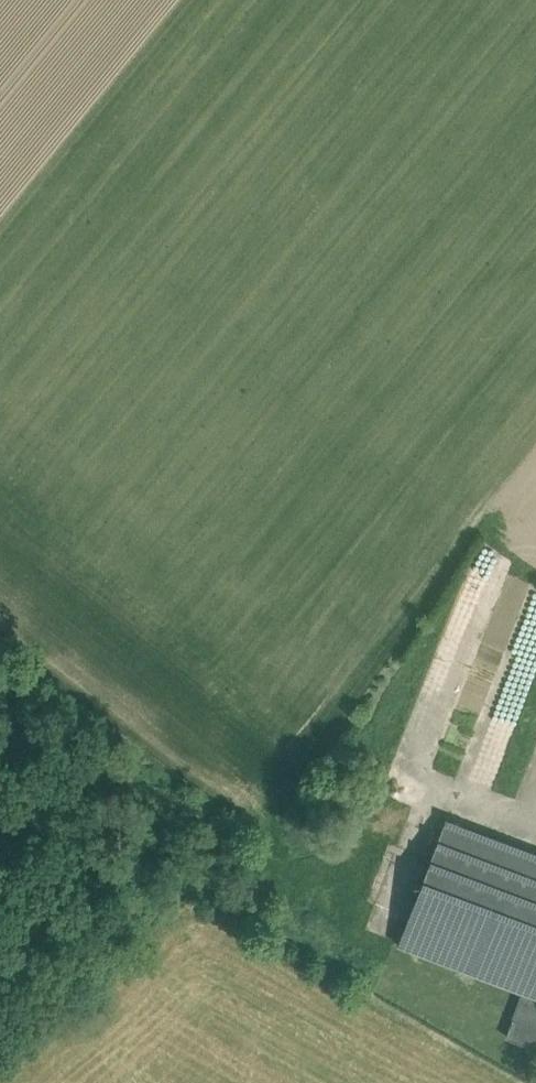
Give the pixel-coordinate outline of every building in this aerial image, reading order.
[(434,849),(398,942),(535,995),(535,889),(434,849)] [(523,992),(513,1018),(535,1026),(535,997),(523,992)]
